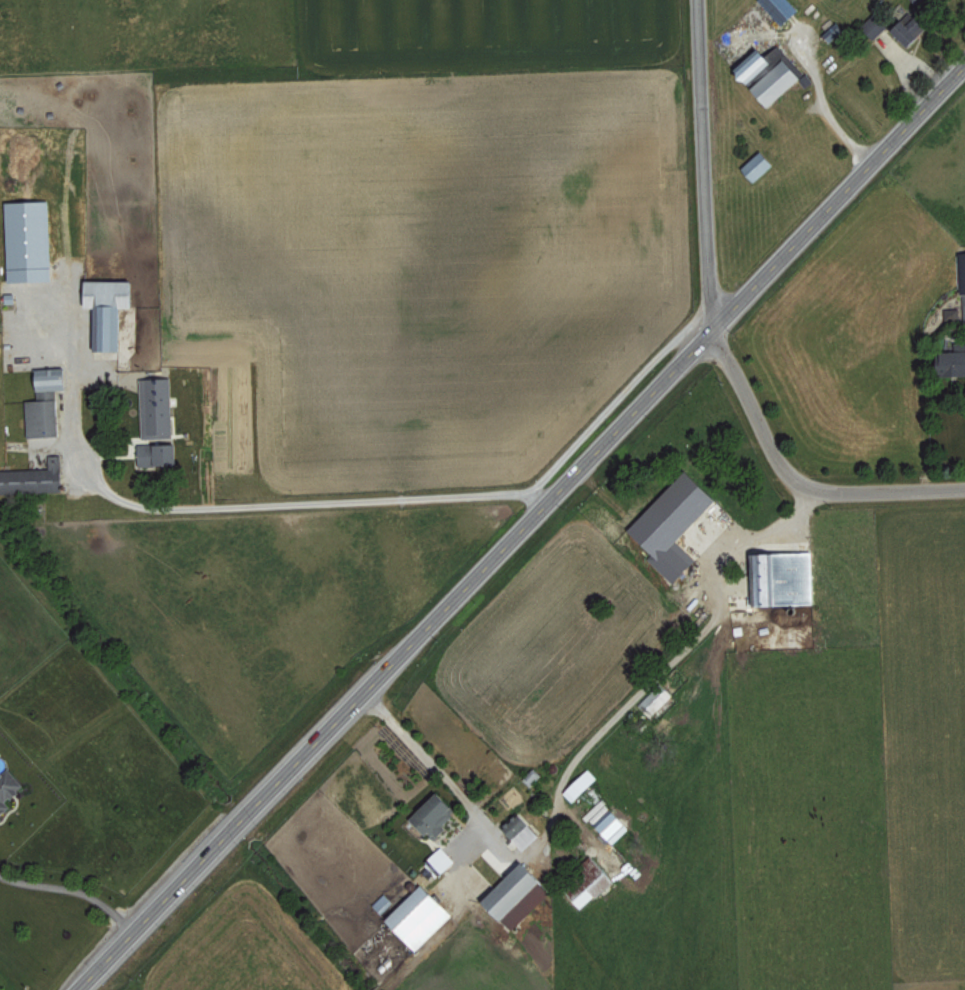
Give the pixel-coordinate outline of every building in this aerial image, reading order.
[(781,26),(801,14),(793,0),(765,0),(781,26)] [(890,25),(877,11),(864,24),(877,37),(890,25)] [(910,47),(934,24),(923,13),(918,17),(912,11),(893,29),(910,47)] [(825,33),(832,41),(846,28),(839,20),(825,33)] [(765,77),(780,63),(765,46),(740,69),(753,83),(763,75),(765,77)] [(770,106),(809,77),(794,58),(755,87),(770,106)] [(778,164),(766,150),(744,167),(755,182),(778,164)] [(55,280),(53,200),(8,201),(11,282),(55,280)] [(91,280),(91,307),(99,307),(99,350),(124,350),(124,307),(138,307),(138,280),(91,280)] [(959,307),(946,309),(947,318),(961,316),(959,307)] [(957,344),(957,353),(952,353),(953,376),(964,375),(964,343),(957,344)] [(27,400),(30,437),(62,435),(59,390),(72,389),(70,366),(38,369),(40,399),(27,400)] [(143,378),(145,439),(176,438),(174,377),(143,378)] [(182,465),(182,443),(141,444),(141,467),(182,465)] [(65,490),(63,454),(49,455),(50,468),(0,470),(0,493),(65,490)] [(680,541),(722,499),(692,469),(631,531),(654,553),(649,558),(676,585),(700,561),(680,541)] [(752,554),(752,573),(758,572),(758,606),(818,604),(817,552),(752,554)] [(677,697),(662,682),(639,704),(654,720),(677,697)] [(8,767),(0,775),(0,819),(12,806),(9,803),(27,785),(8,767)] [(600,777),(589,768),(566,794),(576,804),(600,777)] [(413,819),(435,839),(462,810),(440,790),(413,819)] [(604,798),(587,814),(615,844),(632,827),(604,798)] [(511,840),(507,843),(511,848),(517,843),(523,851),(541,836),(520,811),(500,826),(511,840)] [(457,861),(443,847),(429,859),(443,874),(457,861)] [(593,854),(582,865),(589,873),(569,892),(585,910),(617,879),(593,854)] [(514,931),(555,889),(526,860),(484,902),(514,931)] [(420,950),(455,913),(425,884),(389,922),(420,950)] [(374,905),(384,914),(396,902),(386,893),(374,905)]
